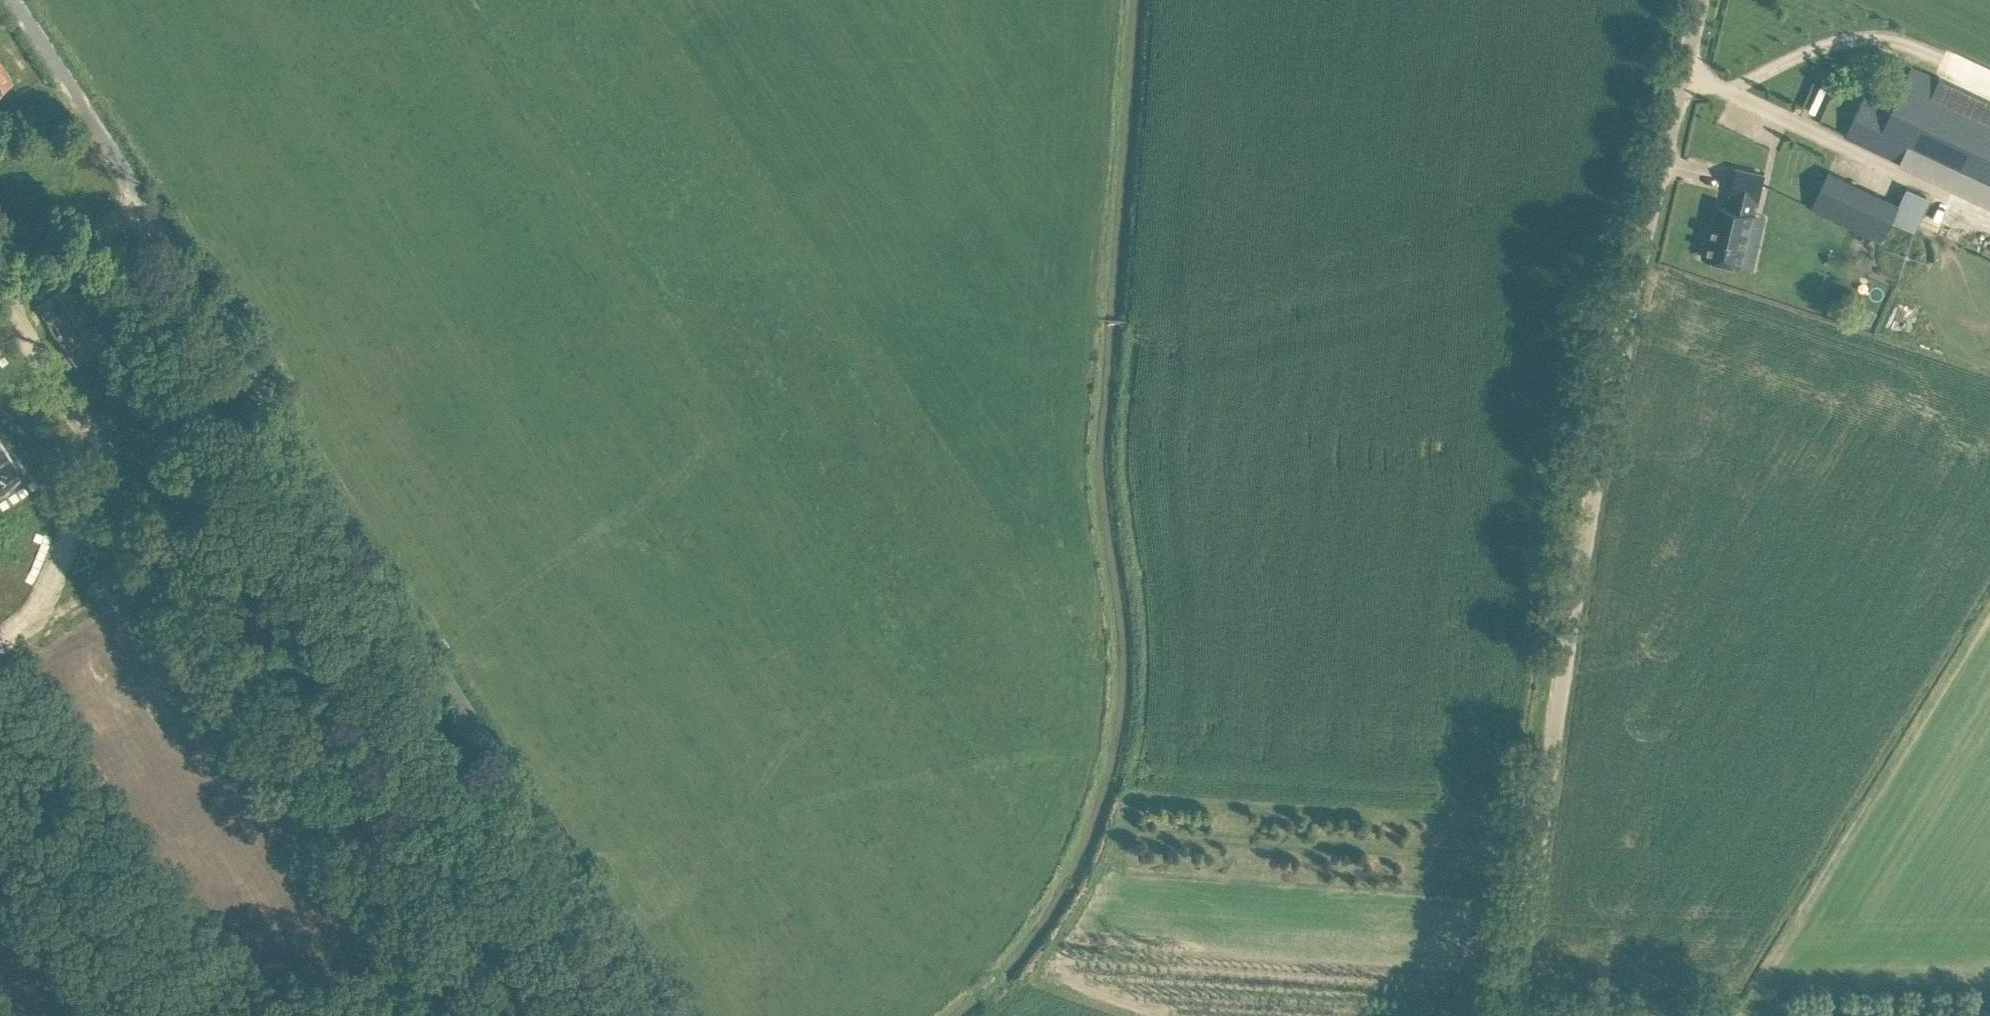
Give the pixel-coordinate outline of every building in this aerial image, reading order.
[(1989,202),(1989,69),(1955,52),(1944,76),(1989,97),(1987,101),(1911,66),(1891,109),(1864,96),(1846,134),(1989,202)] [(13,80),(0,62),(0,89),(13,80)] [(1760,201),(1766,174),(1737,167),(1731,192),(1733,193),(1730,207),(1718,205),(1712,233),(1708,232),(1703,257),(1716,260),(1718,263),(1726,265),(1730,263),(1742,266),(1757,200),(1760,201)] [(1812,207),(1882,239),(1892,218),(1916,229),(1931,197),(1892,179),(1884,197),(1829,171),(1812,207)] [(36,306),(76,366),(107,345),(67,285),(36,306)] [(22,463),(0,429),(0,478),(22,463)]
